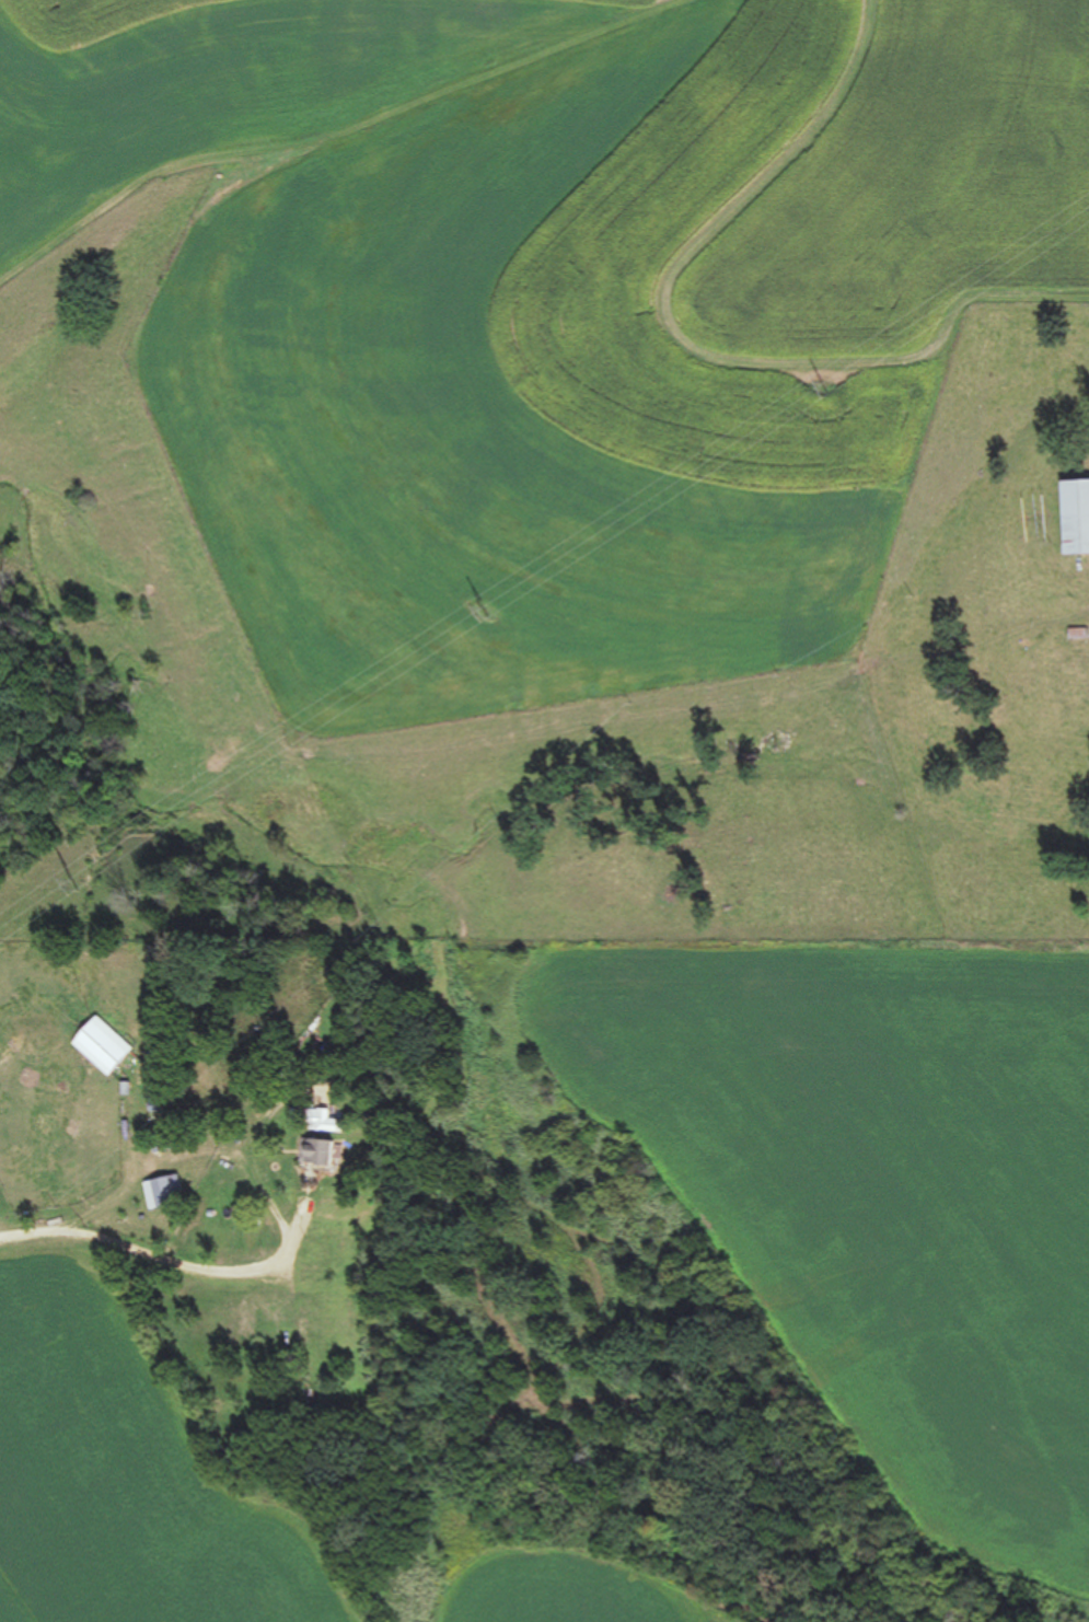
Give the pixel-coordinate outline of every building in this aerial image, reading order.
[(1072,557),(1088,556),(1088,481),(1068,482),(1072,557)] [(138,1051),(103,1017),(82,1039),(116,1073),(138,1051)] [(188,1147),(184,1133),(167,1138),(170,1152),(188,1147)] [(153,1182),(159,1209),(183,1204),(177,1177),(153,1182)]
